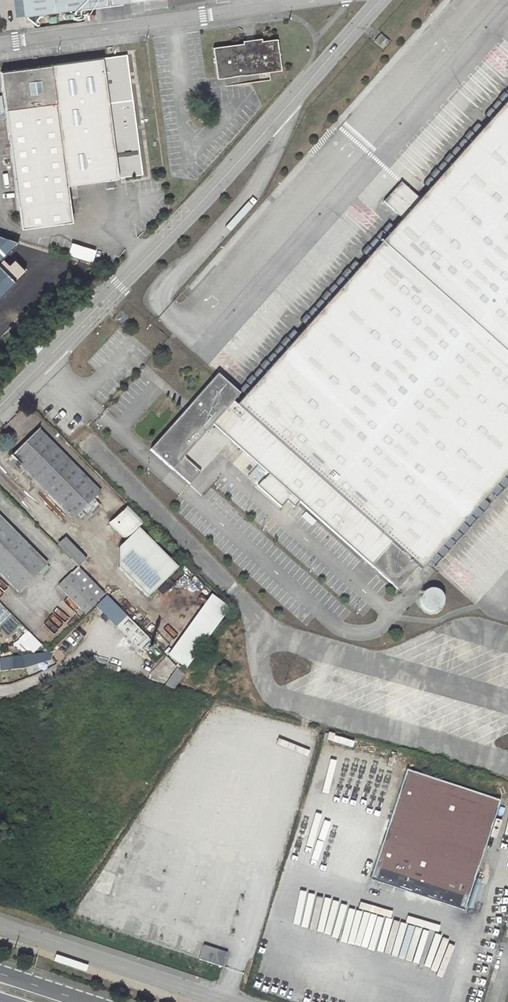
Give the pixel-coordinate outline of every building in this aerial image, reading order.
[(24,16),(128,2),(128,0),(22,0),(24,16)] [(388,42),(380,35),(374,41),(382,49),(388,42)] [(243,43),(213,47),(217,78),(281,70),(277,38),(261,41),(243,43)] [(70,206),(66,184),(118,178),(118,177),(142,174),(127,54),(0,71),(0,72),(19,213),(70,206)] [(485,116),(490,120),(507,100),(507,91),(485,116)] [(490,120),(482,130),(428,190),(420,199),(400,182),(383,202),(402,219),(393,229),(368,258),(360,267),(306,327),(298,336),(245,395),(236,405),(233,402),(239,394),(216,374),(149,450),(172,470),(173,469),(189,484),(200,472),(183,457),(212,425),(268,474),(263,479),(256,486),(280,507),(286,501),(293,507),(299,501),(397,589),(417,566),(421,570),(429,560),(483,500),(491,491),(507,472),(507,100),(490,120)] [(482,130),(477,125),(423,185),(428,190),(482,130)] [(70,206),(19,213),(21,229),(72,221),(70,206)] [(393,229),(389,224),(363,253),(368,258),(393,229)] [(97,249),(72,242),(69,252),(93,260),(97,249)] [(360,267),(355,262),(302,322),(306,327),(360,267)] [(298,336),(293,332),(240,391),(245,395),(298,336)] [(93,498),(100,492),(38,429),(10,455),(72,519),(77,514),(81,510),(87,504),(93,498)] [(263,476),(259,472),(251,482),(255,485),(263,476)] [(491,491),(495,495),(507,481),(507,472),(491,491)] [(100,506),(93,498),(87,504),(94,512),(100,506)] [(487,504),(483,500),(429,560),(434,564),(487,504)] [(94,512),(87,504),(81,510),(84,513),(88,517),(94,512)] [(0,518),(0,574),(18,592),(40,570),(43,573),(49,568),(0,518)] [(177,568),(144,535),(126,552),(118,568),(147,598),(177,568)] [(86,559),(65,537),(56,545),(78,567),(86,559)] [(84,613),(104,594),(77,567),(57,586),(84,613)] [(439,592),(436,589),(432,588),(430,589),(426,589),(423,591),(421,594),(420,597),(419,600),(421,605),(423,608),(428,611),(432,611),(437,610),(440,608),(442,603),(442,598),(442,595),(439,592)] [(126,616),(107,596),(97,606),(105,613),(117,625),(126,616)] [(226,606),(212,596),(168,656),(184,667),(226,606)] [(109,617),(105,613),(101,617),(105,622),(109,617)] [(133,643),(141,637),(133,629),(126,635),(133,643)] [(25,666),(48,659),(48,653),(0,659),(0,669),(25,666)] [(184,675),(177,668),(164,686),(174,689),(184,675)] [(500,801),(406,769),(369,880),(463,911),(500,801)] [(200,960),(223,967),(228,953),(204,945),(200,960)]
